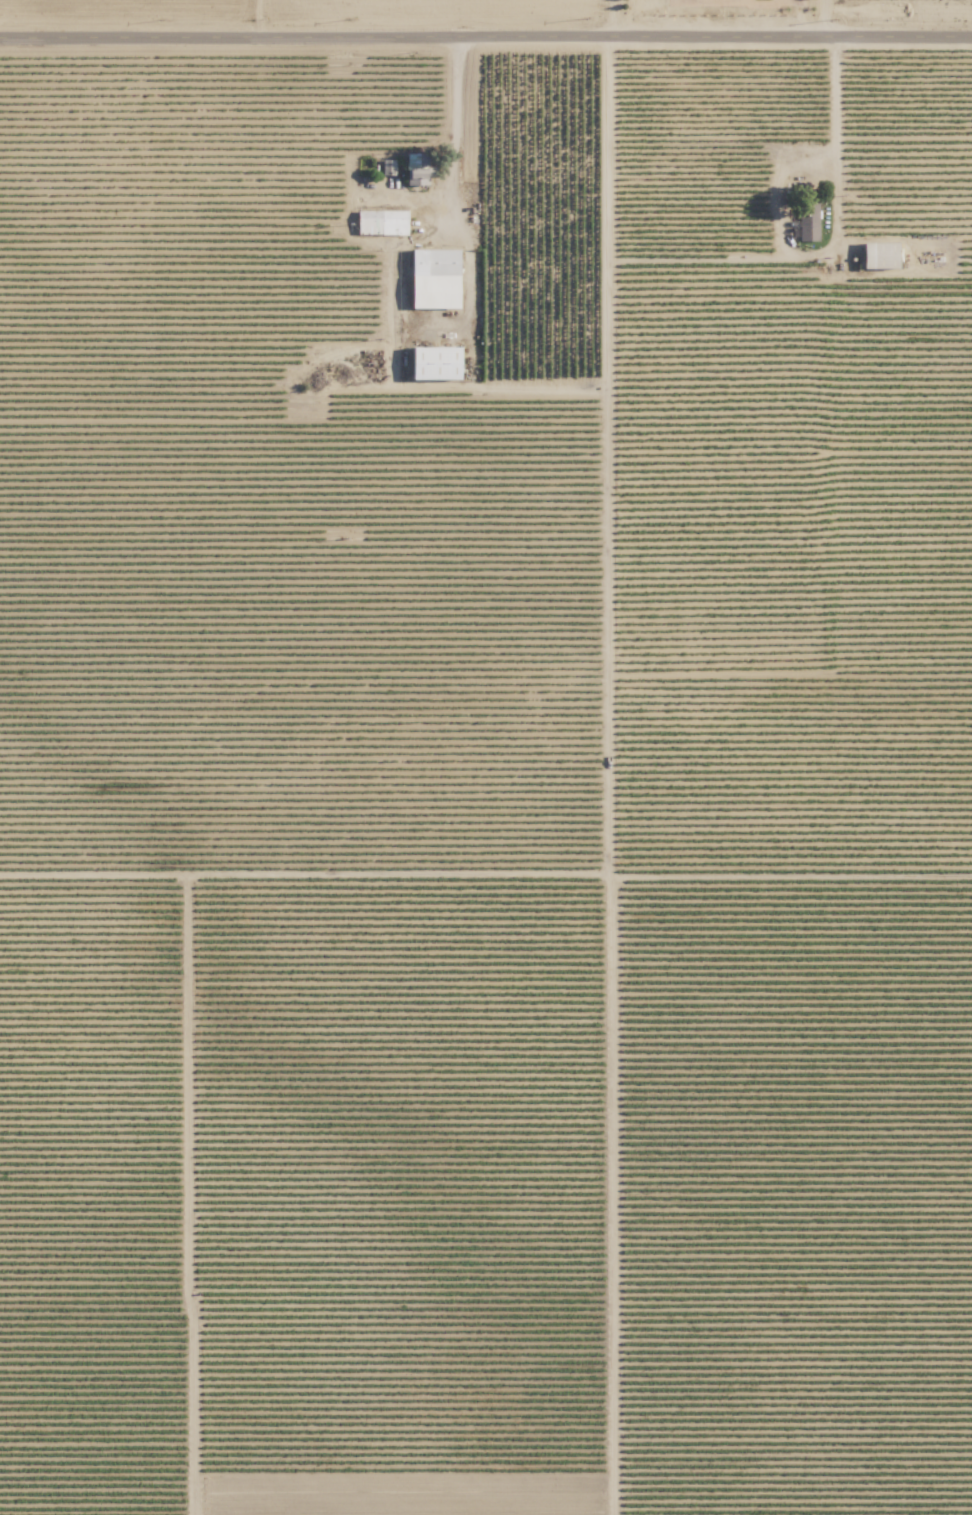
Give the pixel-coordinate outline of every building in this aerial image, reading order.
[(438,166),(431,167),(430,153),(408,153),(410,185),(431,184),(430,178),(439,178),(438,166)] [(815,201),(795,201),(796,241),(816,241),(815,201)] [(359,235),(409,234),(409,210),(358,211),(359,235)] [(463,308),(463,249),(413,250),(414,309),(463,308)] [(466,347),(411,347),(411,380),(465,380),(466,347)]
